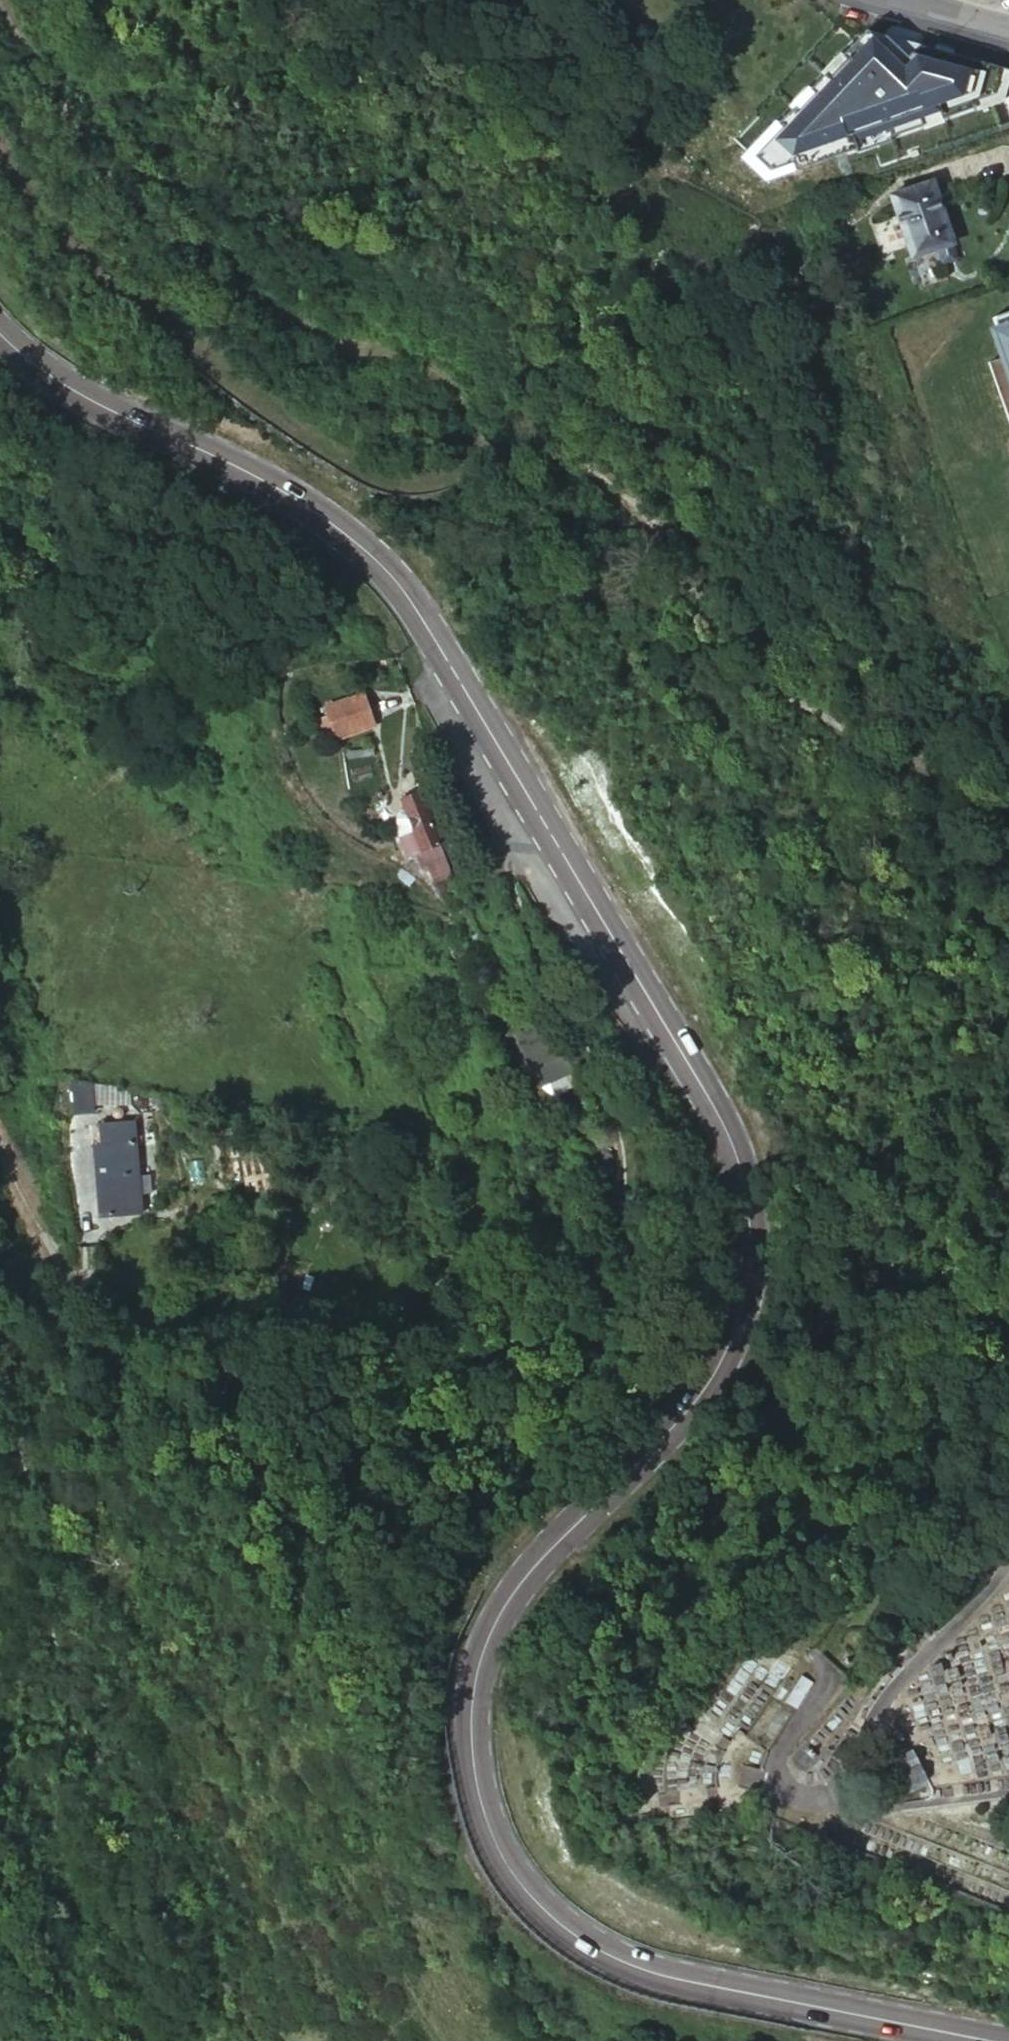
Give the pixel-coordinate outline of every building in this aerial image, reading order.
[(867,23),(743,145),(770,173),(838,151),(855,167),(1008,123),(1008,64),(867,23)] [(928,179),(914,184),(918,194),(931,189),(928,179)] [(914,184),(886,193),(907,254),(923,249),(949,240),(931,189),(918,194),(914,184)] [(956,262),(949,240),(923,249),(931,271),(956,262)] [(983,321),(1008,399),(1008,313),(983,321)] [(341,706),(344,717),(349,732),(374,723),(365,699),(341,706)] [(342,735),(349,732),(344,717),(337,720),(342,735)] [(402,840),(409,856),(420,851),(440,843),(420,791),(400,798),(413,834),(402,840)] [(445,877),(452,874),(447,859),(440,843),(420,851),(429,875),(439,862),(445,877)] [(439,862),(429,875),(432,882),(445,877),(439,862)] [(452,874),(445,877),(447,883),(455,879),(452,874)] [(455,879),(447,883),(445,884),(453,901),(461,897),(455,879)] [(312,954),(304,958),(311,973),(320,969),(312,954)] [(515,1032),(539,1087),(574,1072),(550,1017),(515,1032)] [(76,1084),(77,1113),(91,1112),(91,1084),(76,1084)] [(104,1140),(98,1141),(99,1175),(113,1175),(116,1211),(147,1209),(147,1194),(150,1193),(147,1142),(130,1143),(131,1158),(118,1159),(117,1149),(105,1149),(104,1140)]
